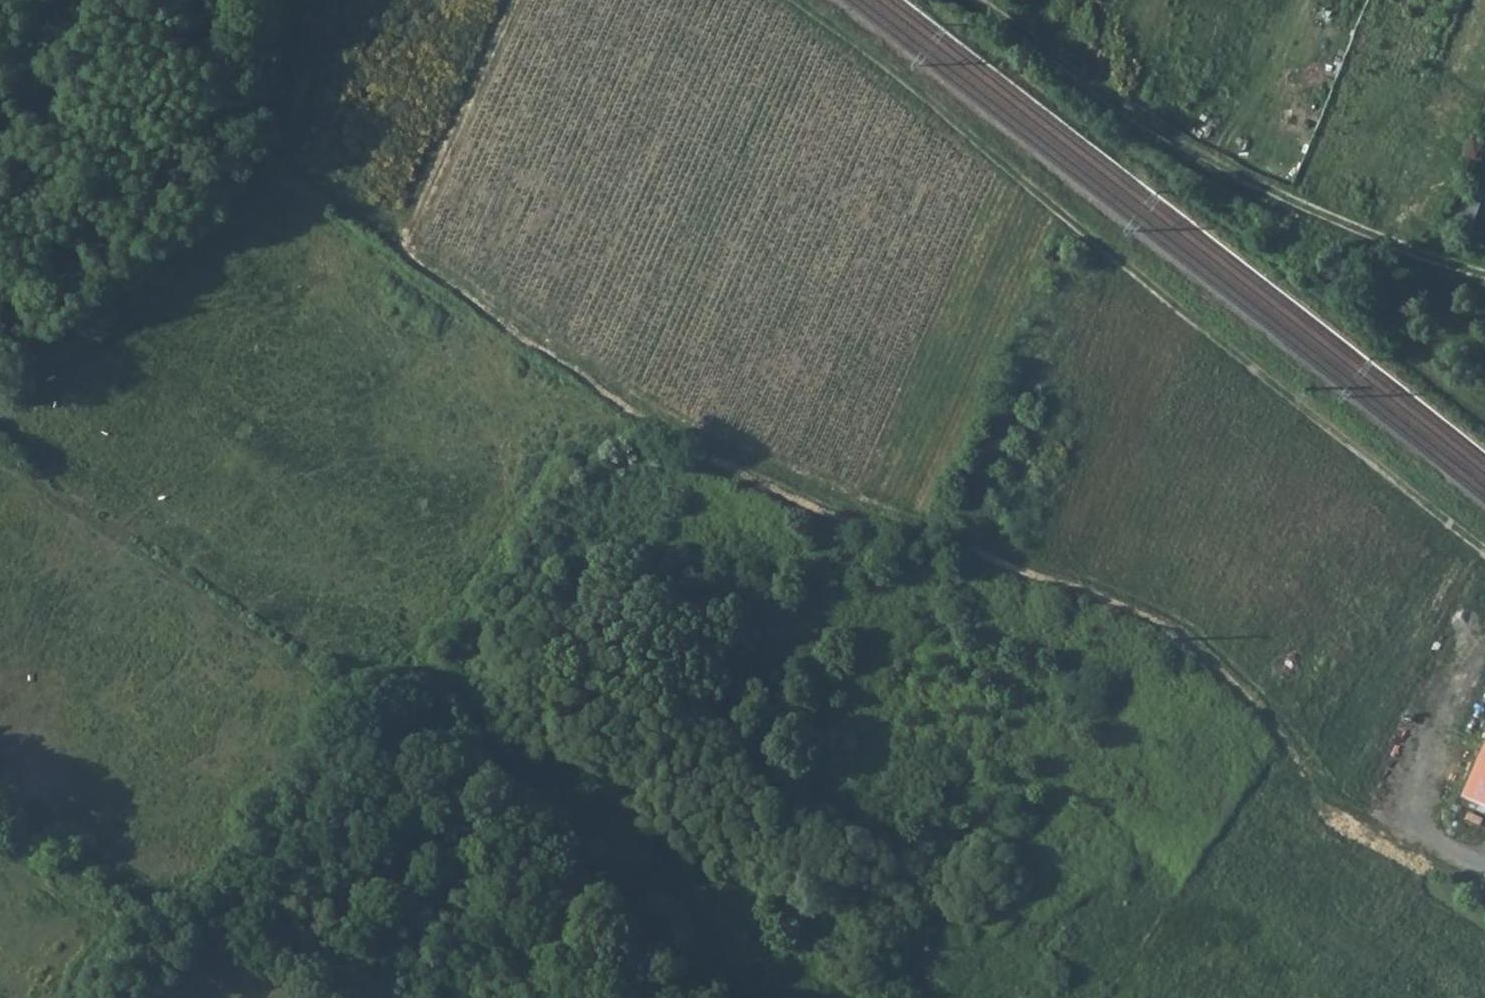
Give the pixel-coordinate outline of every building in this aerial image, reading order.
[(1476,740),(1484,744),(1484,720),(1476,740)]
